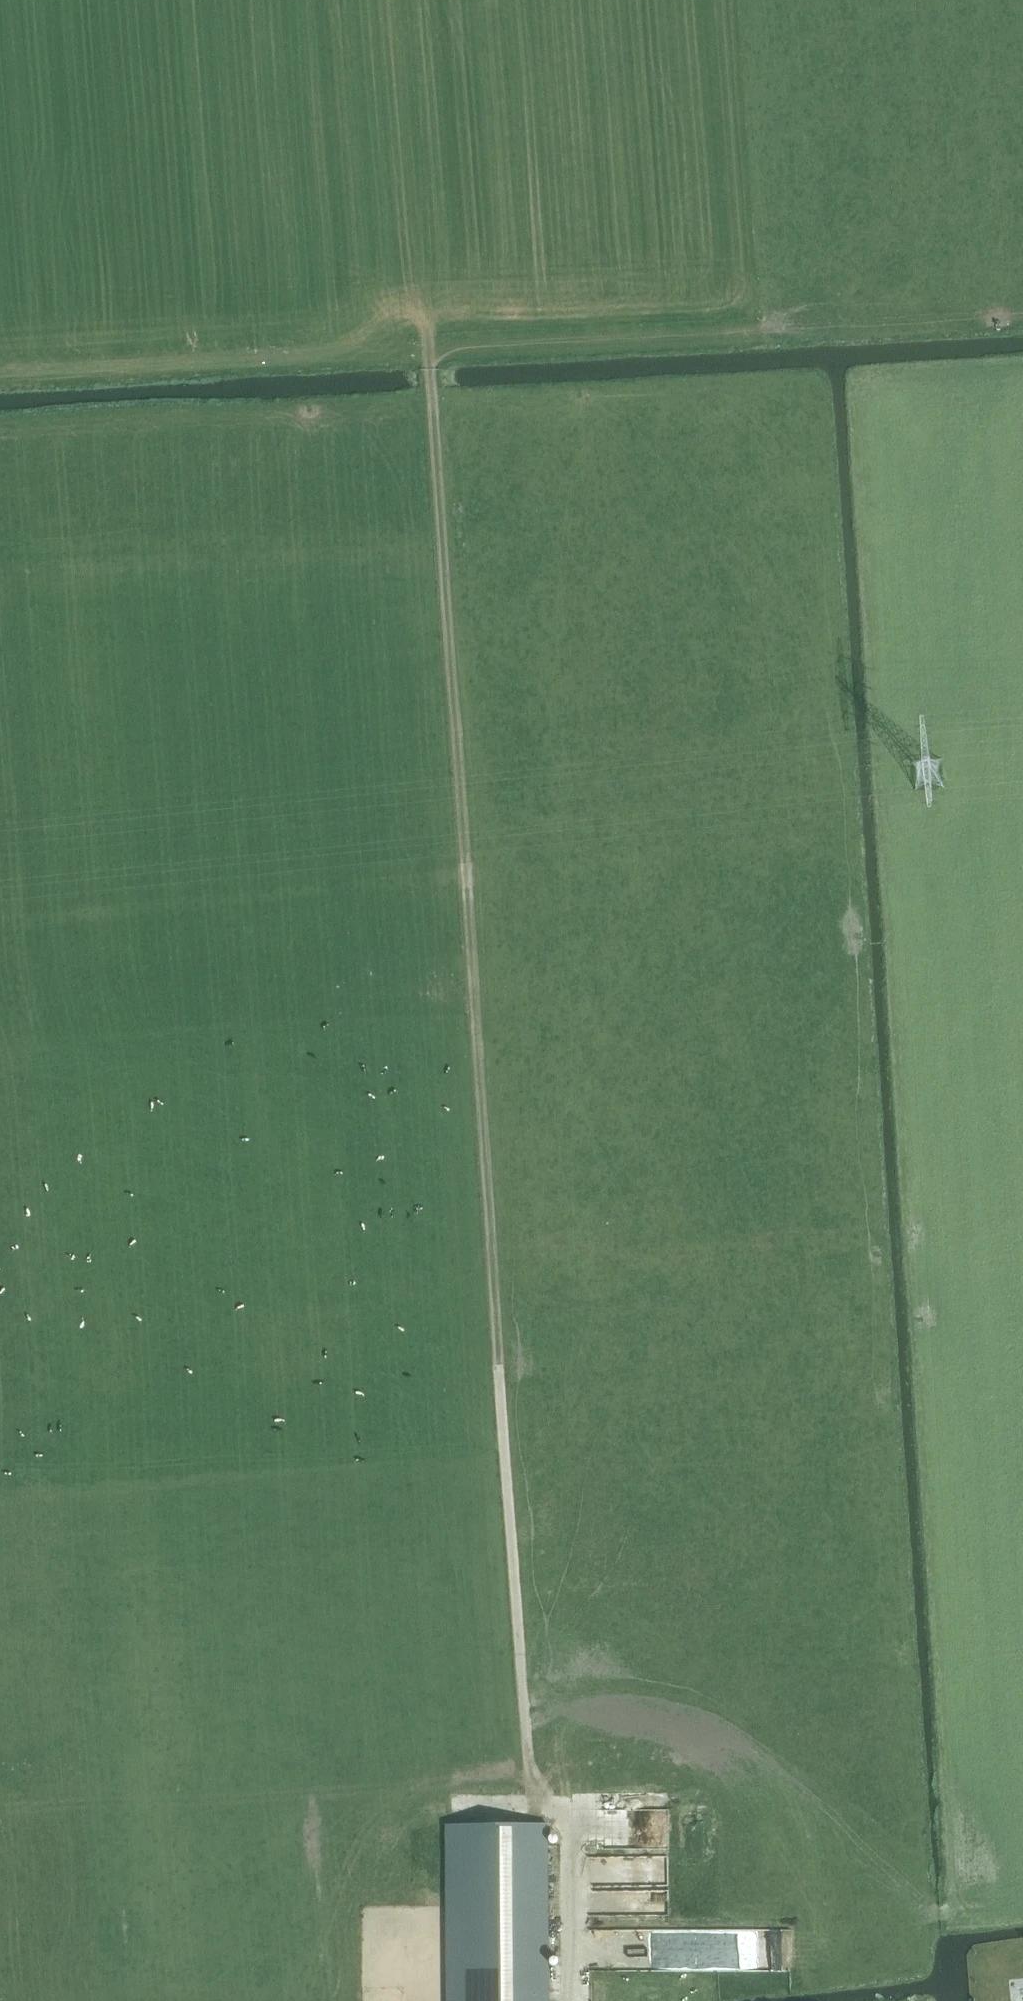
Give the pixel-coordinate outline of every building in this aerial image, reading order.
[(446,1824),(447,2000),(550,2000),(548,1823),(446,1824)] [(671,1872),(672,1845),(617,1844),(616,1870),(671,1872)]
